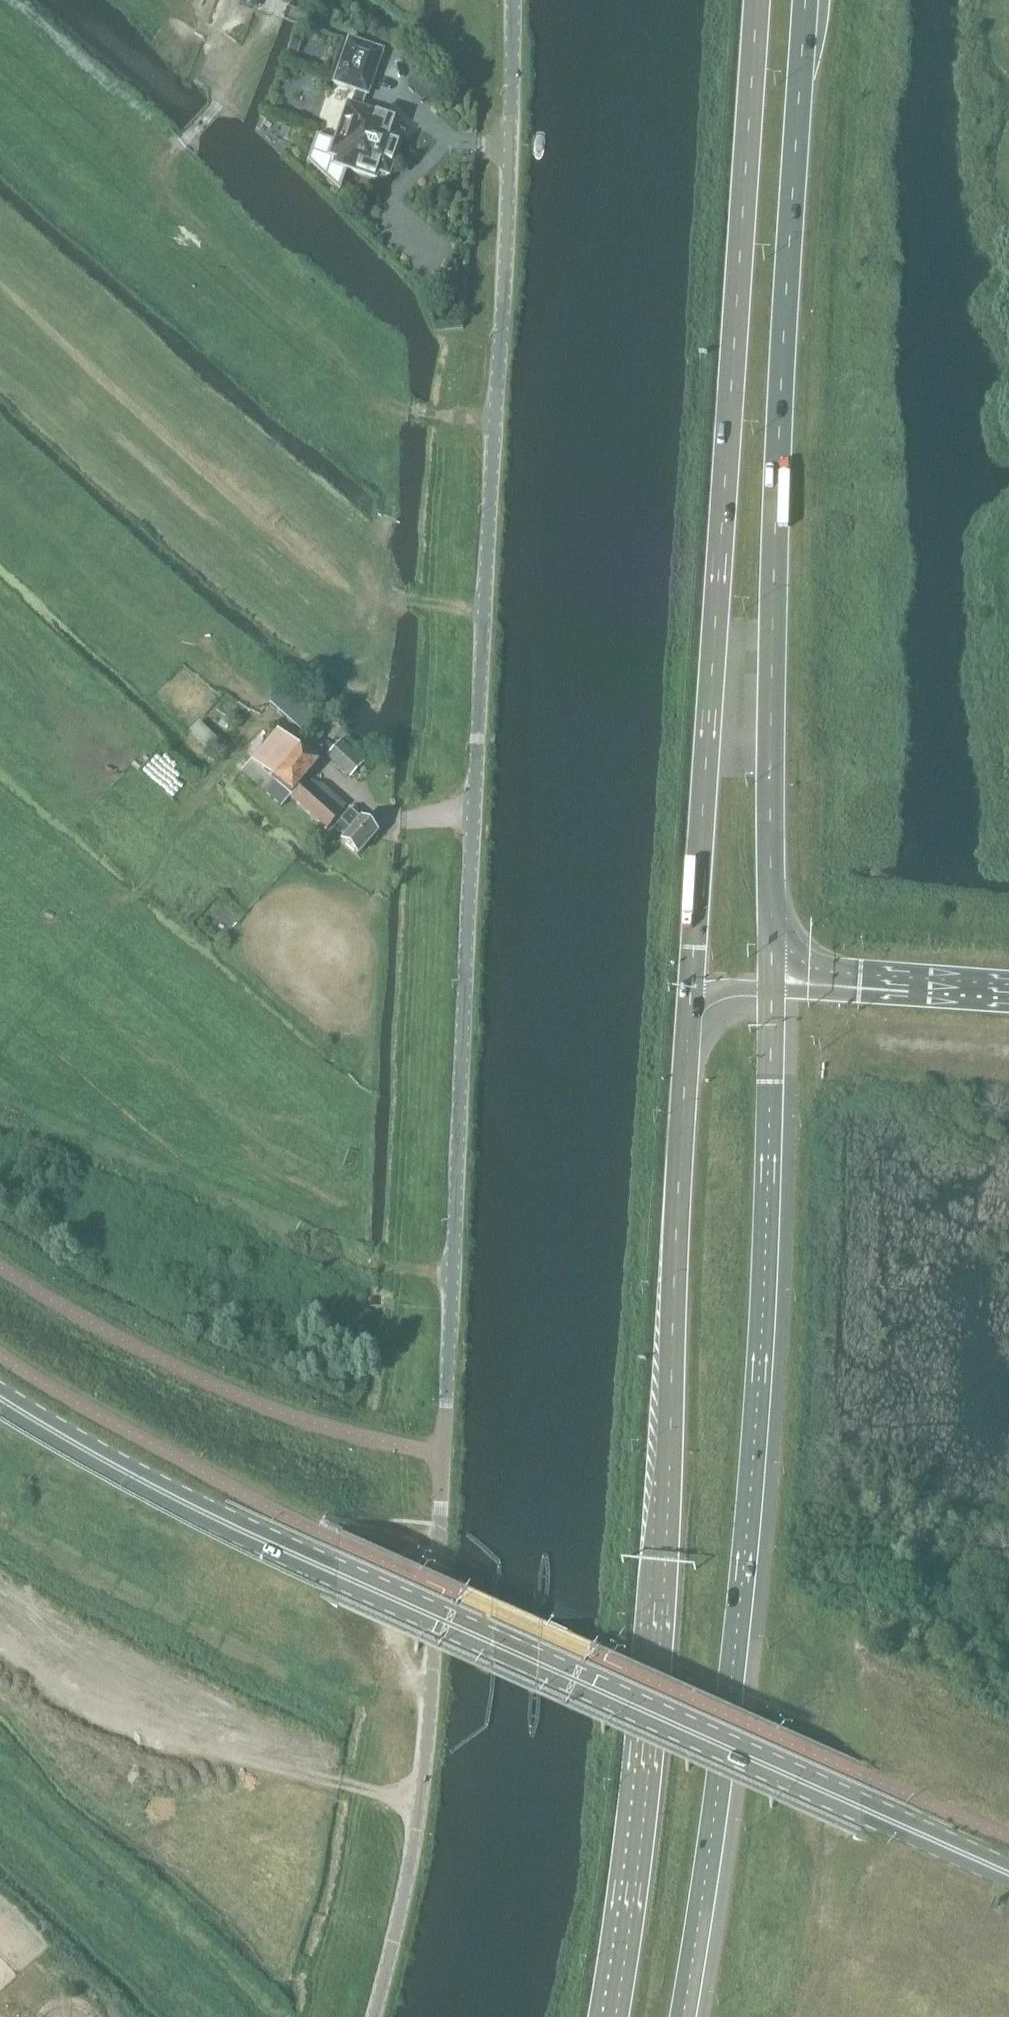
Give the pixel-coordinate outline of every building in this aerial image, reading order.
[(291,39),(287,52),(296,55),(300,42),(291,39)] [(347,104),(334,142),(342,145),(335,165),(375,179),(377,172),(388,176),(402,134),(382,128),(385,117),(361,109),(366,94),(367,94),(381,51),(348,40),(333,83),(356,91),(351,106),(347,104)] [(306,711),(281,689),(269,703),(294,725),(306,711)] [(205,746),(215,740),(202,721),(193,728),(205,746)] [(279,808),(288,798),(325,830),(339,815),(302,782),(317,766),(278,732),(240,774),(279,808)] [(327,743),(320,750),(327,756),(326,756),(349,778),(363,763),(340,742),(333,749),(327,743)] [(334,828),(344,837),(340,841),(357,856),(376,834),(360,819),(359,820),(349,811),(334,828)]
